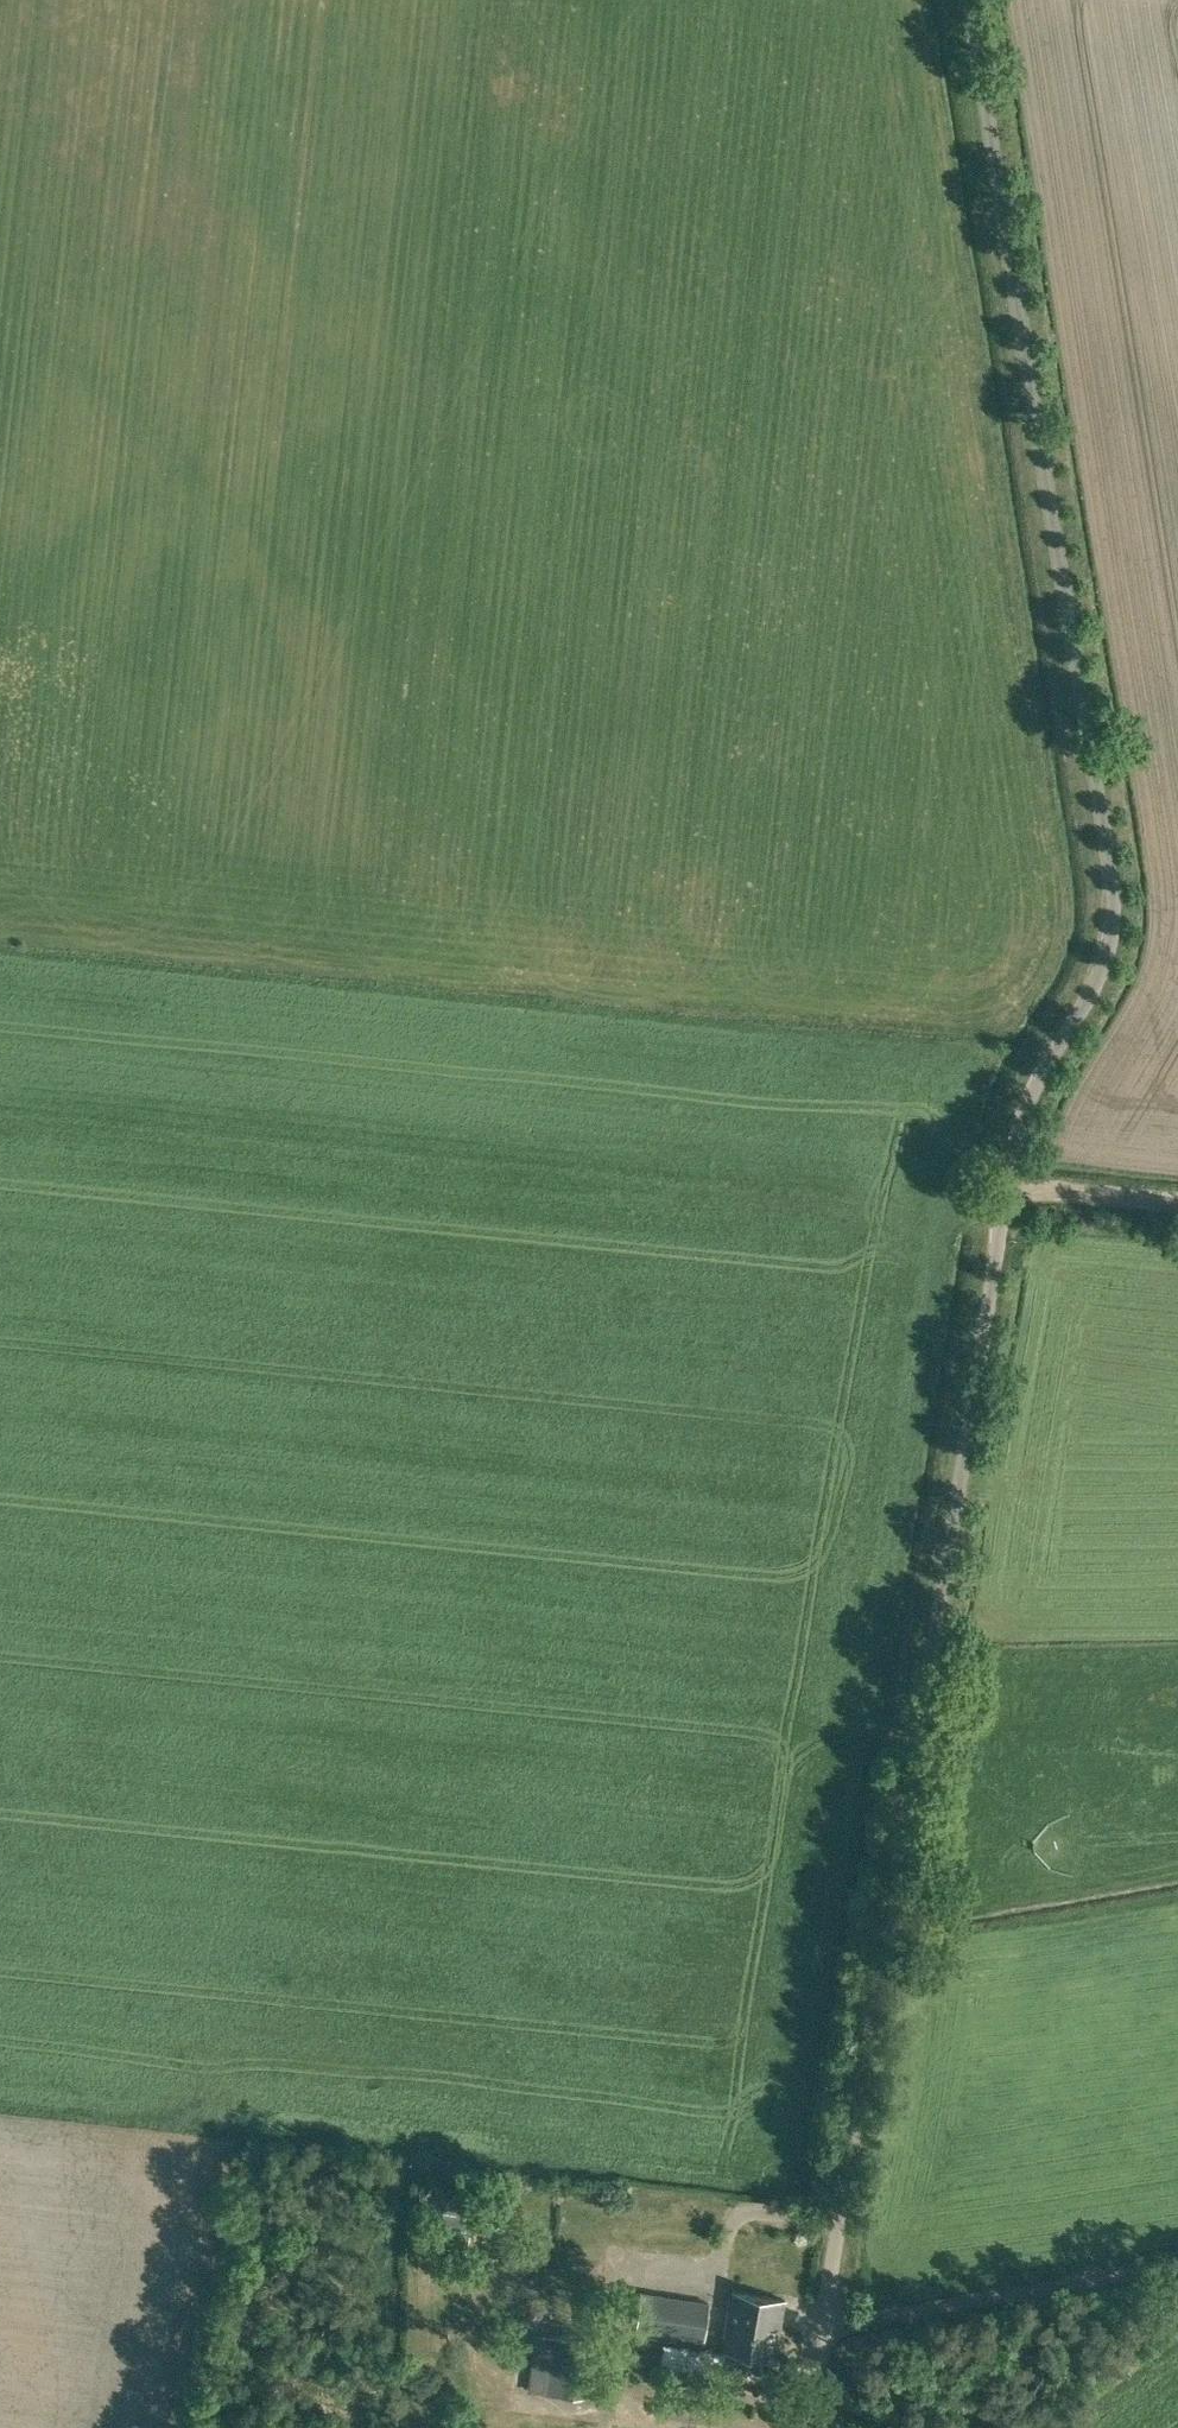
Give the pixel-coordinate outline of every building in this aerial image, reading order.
[(727,2325),(779,2333),(784,2299),(732,2291),(727,2325)] [(709,2302),(643,2292),(637,2328),(703,2338),(709,2302)] [(779,2333),(727,2325),(723,2350),(775,2358),(779,2333)] [(580,2396),(585,2339),(550,2336),(545,2393),(580,2396)] [(718,2378),(722,2354),(677,2346),(669,2390),(700,2395),(704,2375),(718,2378)] [(839,2399),(837,2411),(845,2412),(846,2400),(839,2399)]
